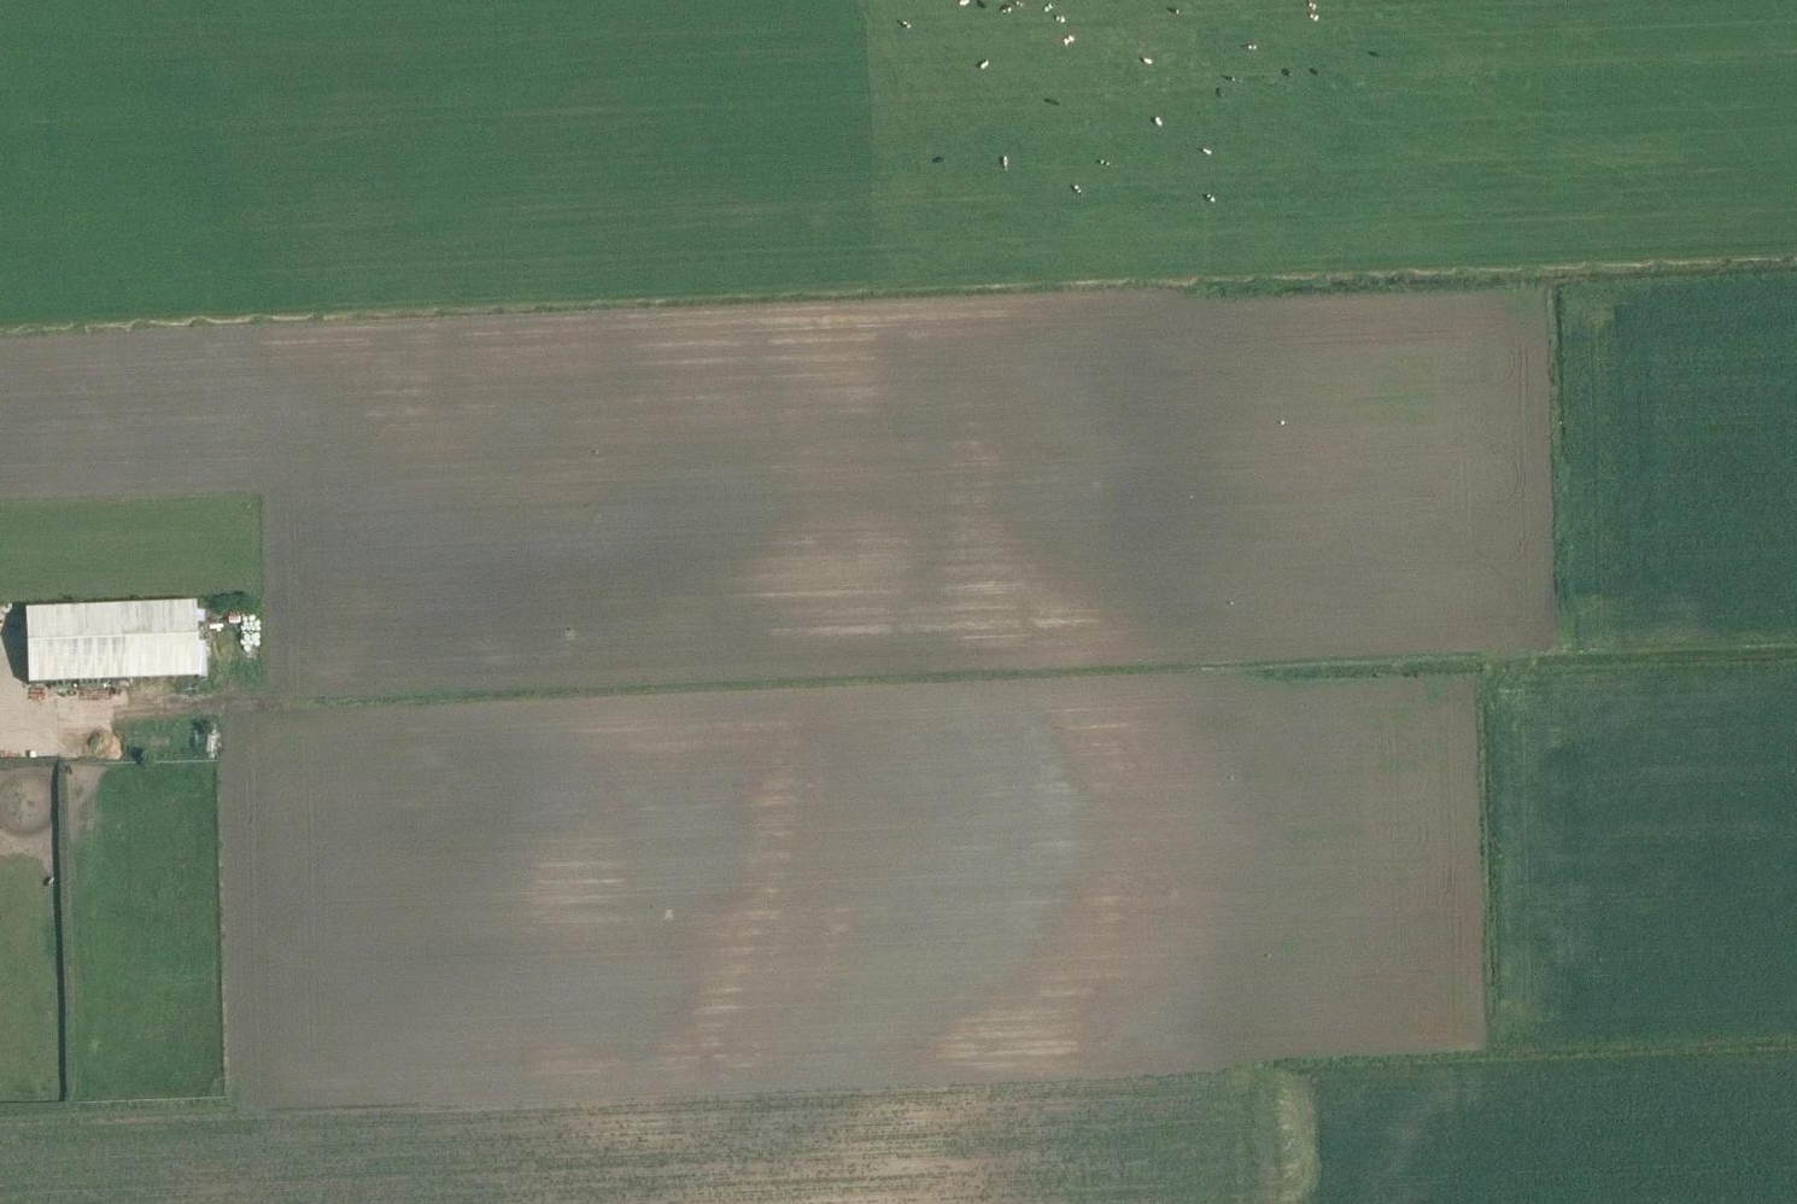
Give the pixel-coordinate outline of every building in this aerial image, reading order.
[(24,611),(27,688),(205,681),(202,604),(24,611)]
